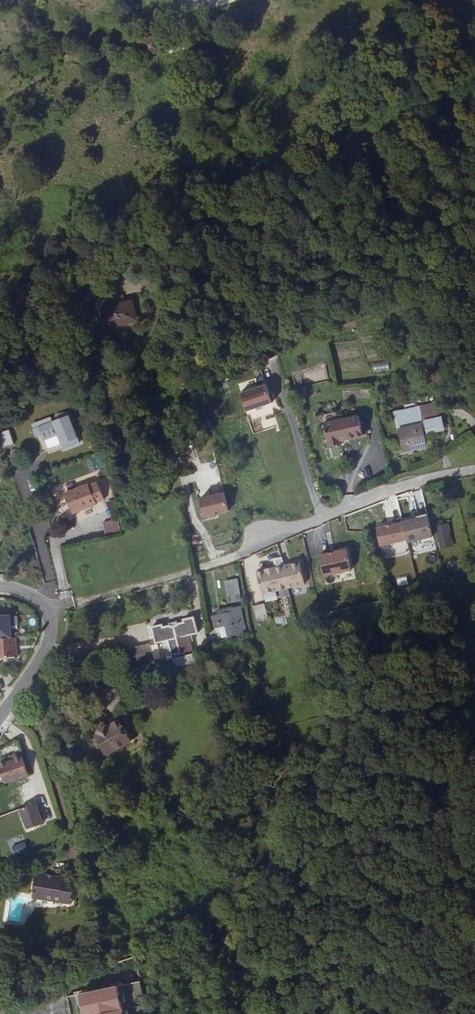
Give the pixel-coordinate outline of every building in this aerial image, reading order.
[(171,53),(186,48),(183,36),(167,40),(171,53)] [(150,40),(153,54),(160,53),(156,38),(150,40)] [(147,56),(153,54),(150,40),(142,41),(147,56)] [(100,303),(101,307),(122,302),(121,297),(100,303)] [(122,302),(101,307),(106,328),(136,320),(131,300),(122,302)] [(372,372),(389,369),(388,361),(371,363),(372,372)] [(266,385),(241,394),(247,413),(273,405),(266,385)] [(69,416),(53,423),(62,446),(79,440),(69,416)] [(360,417),(331,422),(337,445),(341,444),(340,440),(363,436),(360,417)] [(337,445),(331,422),(325,423),(329,446),(337,445)] [(398,428),(402,448),(426,444),(422,424),(422,423),(398,428)] [(64,493),(72,513),(96,504),(96,502),(103,500),(97,483),(89,486),(88,484),(64,493)] [(225,493),(200,499),(205,519),(230,512),(225,493)] [(114,499),(107,502),(110,512),(118,510),(114,499)] [(428,513),(403,519),(404,522),(408,541),(409,545),(433,540),(428,513)] [(121,533),(117,520),(102,523),(105,536),(121,533)] [(408,541),(404,522),(377,528),(382,547),(408,541)] [(449,524),(435,528),(441,551),(455,547),(449,524)] [(319,555),(323,576),(350,570),(346,549),(319,555)] [(299,562),(257,571),(263,595),(304,585),(299,562)] [(239,594),(237,580),(229,581),(232,595),(239,594)] [(256,621),(267,619),(264,603),(253,605),(256,621)] [(243,622),(240,606),(233,607),(234,610),(218,613),(221,626),(243,622)] [(221,626),(218,613),(212,614),(214,627),(221,626)] [(0,616),(0,639),(12,638),(10,616),(0,616)] [(175,623),(178,638),(199,633),(196,616),(184,618),(185,621),(175,623)] [(172,654),(181,652),(178,638),(175,623),(164,625),(163,623),(152,626),(156,642),(169,639),(172,654)] [(217,627),(219,637),(226,636),(225,626),(217,627)] [(0,639),(0,658),(17,657),(15,638),(12,638),(0,639)] [(127,652),(132,671),(154,664),(150,646),(127,652)] [(155,669),(131,676),(133,684),(157,678),(155,669)] [(98,733),(95,734),(109,757),(135,742),(127,729),(125,731),(119,720),(108,727),(107,726),(106,725),(105,725),(104,725),(102,725),(101,725),(100,725),(99,726),(98,727),(98,728),(97,729),(97,730),(97,731),(98,733)] [(21,754),(13,757),(14,760),(6,762),(5,760),(0,762),(0,770),(3,778),(5,784),(9,782),(19,778),(28,775),(21,754)] [(19,778),(9,782),(12,791),(13,791),(28,828),(43,823),(36,802),(29,804),(23,788),(19,778)] [(77,876),(38,871),(35,895),(74,901),(77,876)]
